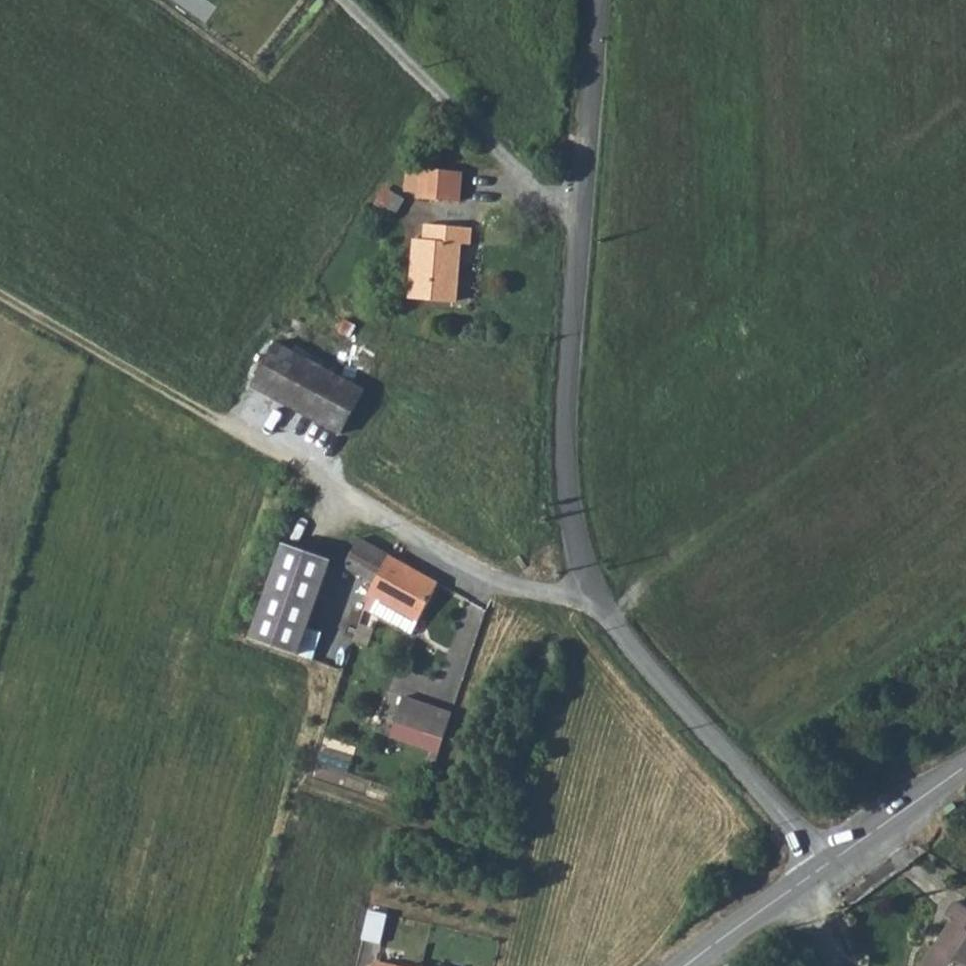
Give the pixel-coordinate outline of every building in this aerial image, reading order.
[(423,193),(422,201),(461,204),(464,174),(408,169),(406,192),(423,193)] [(471,248),(472,230),(427,227),(425,244),(415,243),(410,302),(454,306),(457,268),(460,269),(462,247),(471,248)] [(351,337),(357,326),(345,320),(339,331),(351,337)] [(342,435),(366,391),(278,344),(254,388),(342,435)] [(393,556),(361,538),(346,566),(379,583),(393,556)] [(300,657),(333,563),(287,546),(253,640),(300,657)] [(442,582),(393,556),(379,583),(366,607),(415,633),(442,582)] [(445,739),(454,715),(406,698),(397,722),(445,739)] [(440,754),(445,739),(397,722),(392,737),(440,754)] [(956,899),(945,913),(955,920),(943,937),(945,938),(926,965),(965,965),(965,906),(956,899)] [(366,935),(383,939),(389,911),(372,908),(366,935)]
